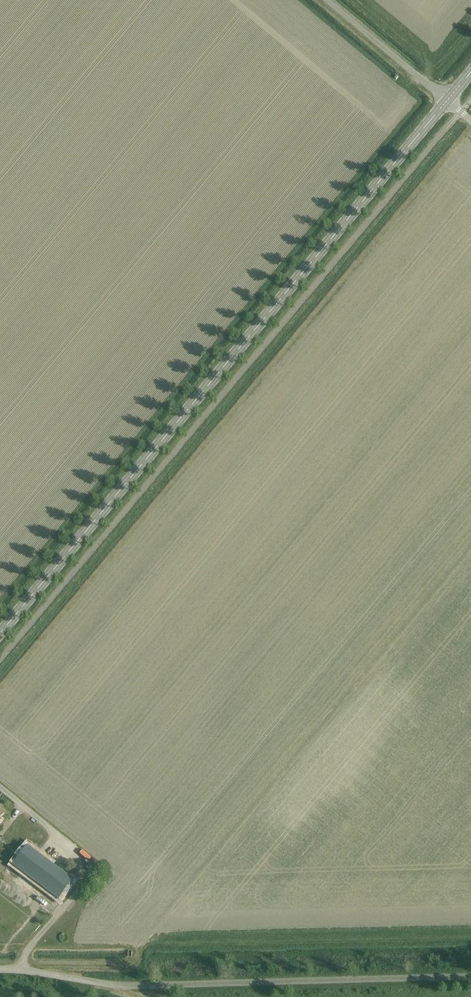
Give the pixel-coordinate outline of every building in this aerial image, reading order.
[(51,834),(46,840),(61,852),(66,846),(51,834)] [(59,899),(73,880),(28,846),(13,865),(59,899)]
